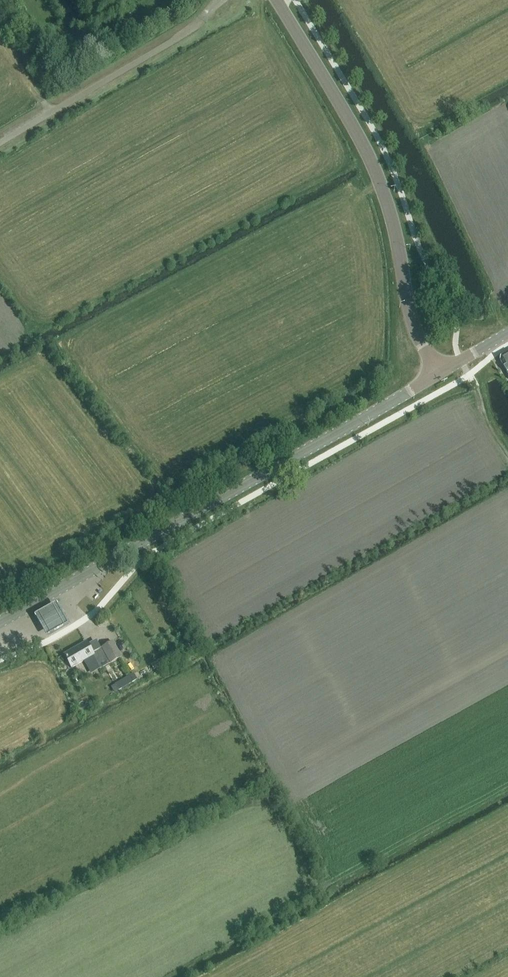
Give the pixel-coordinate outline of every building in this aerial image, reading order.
[(90,599),(89,600),(85,597),(79,603),(87,610),(94,602),(90,599)] [(57,603),(34,616),(46,638),(69,625),(57,603)] [(112,669),(109,664),(102,649),(93,654),(86,642),(63,654),(71,668),(92,656),(100,669),(104,667),(107,671),(112,669)] [(113,643),(102,649),(109,664),(121,658),(113,643)] [(161,659),(150,665),(154,671),(164,665),(161,659)] [(115,684),(118,691),(132,682),(128,676),(115,684)]
